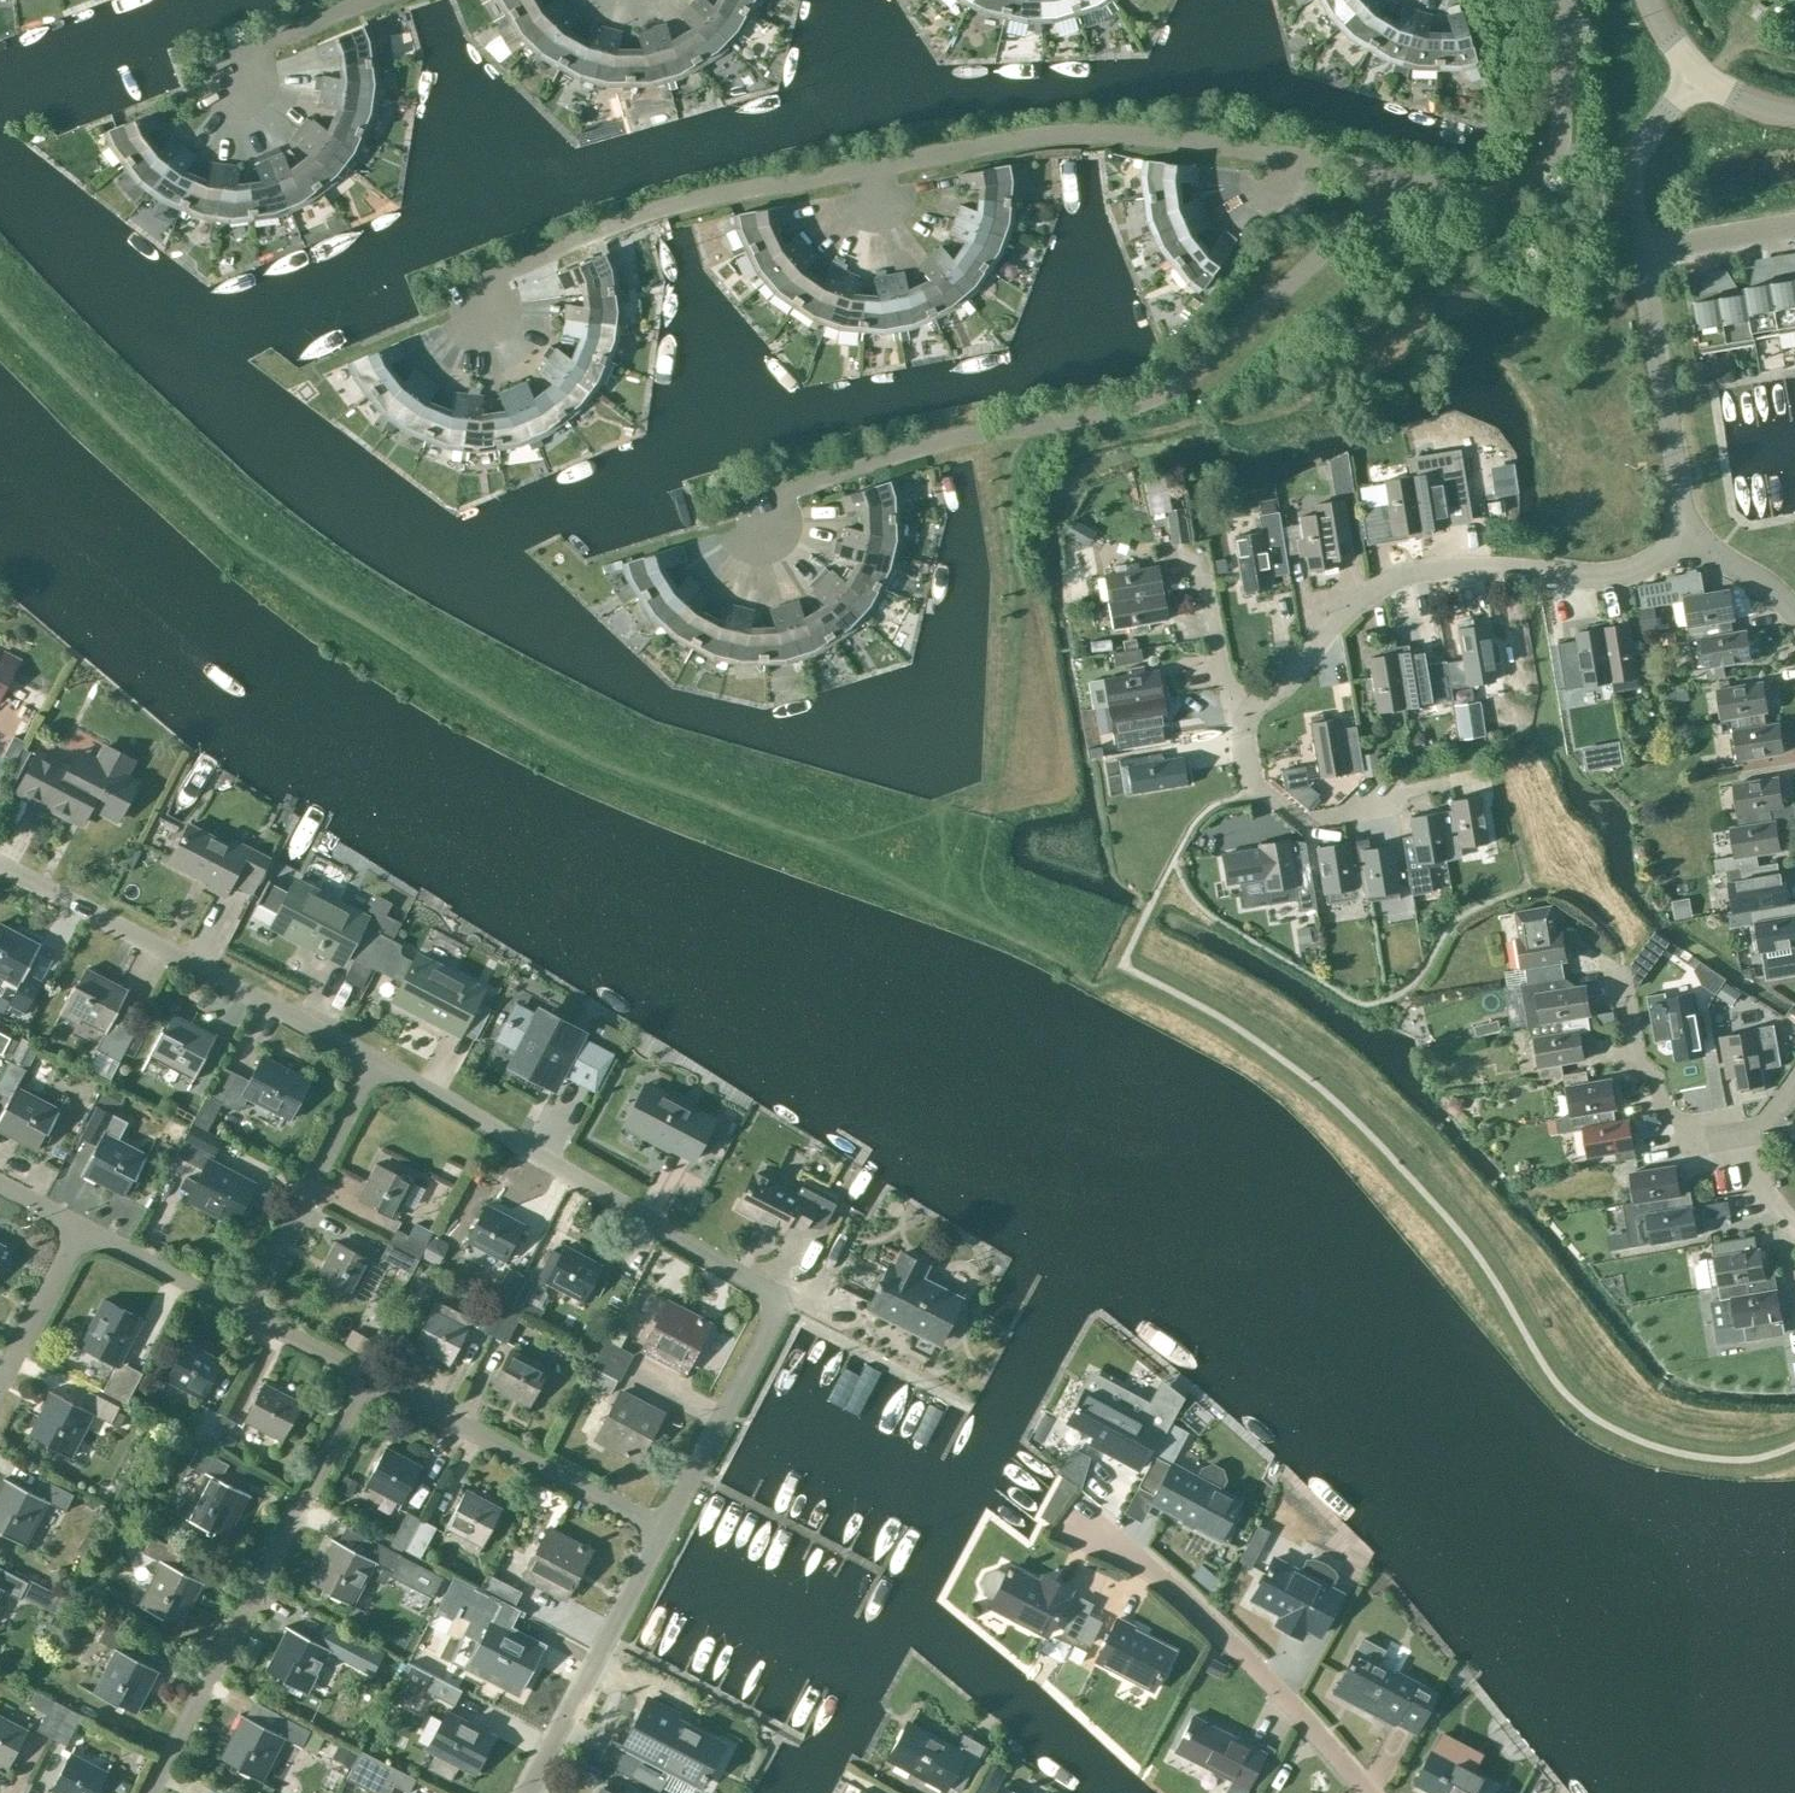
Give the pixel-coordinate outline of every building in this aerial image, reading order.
[(506,16),(533,0),(496,0),(506,16)] [(506,16),(518,36),(528,46),(567,6),(561,0),(551,0),(544,8),(539,0),(533,0),(506,16)] [(729,43),(739,33),(751,13),(727,0),(717,0),(713,6),(707,0),(694,0),(689,5),(729,43)] [(751,13),(758,0),(727,0),(751,13)] [(1007,0),(971,0),(968,5),(981,12),(1003,17),(1007,0)] [(1039,0),(1007,0),(1003,17),(1026,22),(1040,22),(1039,0)] [(1072,0),(1039,0),(1040,22),(1055,21),(1077,14),(1072,0)] [(1077,14),(1098,7),(1110,0),(1072,0),(1077,14)] [(1366,0),(1319,0),(1328,16),(1338,27),(1366,0)] [(1386,18),(1376,12),(1388,0),(1366,0),(1338,27),(1348,37),(1368,49),(1386,18)] [(681,34),(700,66),(719,54),(729,43),(689,5),(679,16),(692,28),(681,34)] [(567,6),(528,46),(538,56),(558,67),(576,36),(566,30),(578,17),(567,6)] [(1401,65),(1416,11),(1401,7),(1397,24),(1386,18),(1368,49),(1387,61),(1400,65),(1401,65)] [(1416,11),(1401,65),(1400,65),(1397,78),(1406,80),(1409,67),(1415,69),(1438,69),(1438,33),(1426,33),(1431,15),(1416,11)] [(1450,33),(1438,33),(1438,69),(1461,70),(1475,66),(1462,12),(1446,16),(1450,33)] [(651,27),(666,81),(680,77),(700,66),(681,34),(671,41),(666,23),(651,27)] [(338,53),(340,65),(376,61),(373,38),(367,24),(315,45),(321,60),(338,53)] [(576,36),(558,67),(578,78),(592,82),(606,28),(591,24),(587,41),(576,36)] [(629,49),(629,85),(652,85),(666,81),(651,27),(636,32),(641,49),(629,49)] [(606,28),(592,82),(606,86),(629,85),(629,49),(617,49),(621,32),(606,28)] [(376,61),(340,65),(341,78),(323,75),(321,90),(377,98),(379,84),(376,61)] [(377,98),(321,90),(319,106),(337,108),(332,119),(366,134),(375,112),(377,98)] [(123,165),(152,142),(145,133),(161,126),(155,111),(103,132),(109,146),(123,165)] [(366,134),(332,119),(327,130),(313,119),(304,132),(348,166),(357,154),(366,134)] [(348,166),(304,132),(294,144),(309,155),(299,162),(320,192),(339,177),(348,166)] [(148,191),(183,147),(170,137),(159,152),(152,142),(123,165),(137,182),(148,191)] [(181,209),(195,175),(184,171),(195,156),(183,147),(148,191),(160,200),(181,209)] [(320,192),(299,162),(289,169),(282,153),(268,159),(290,211),(303,205),(320,192)] [(290,211),(268,159),(254,164),(261,181),(249,183),(253,219),(276,216),(290,211)] [(1140,175),(1143,197),(1181,192),(1179,181),(1195,182),(1197,166),(1142,160),(1140,175)] [(195,175),(181,209),(178,216),(184,218),(187,211),(202,218),(216,220),(224,164),(208,162),(206,180),(195,175)] [(253,219),(249,183),(237,184),(239,166),(224,164),(216,220),(231,221),(253,219)] [(978,199),(1014,201),(1016,179),(1013,164),(958,174),(961,190),(979,186),(978,199)] [(1146,220),(1152,233),(1203,211),(1197,197),(1182,204),(1181,192),(1143,197),(1146,220)] [(1012,224),(1014,201),(978,199),(976,211),(959,204),(954,219),(1007,238),(1012,224)] [(736,230),(745,250),(778,235),(773,224),(791,221),(788,205),(733,215),(736,230)] [(1158,247),(1172,265),(1201,242),(1195,232),(1209,226),(1203,211),(1152,233),(1158,247)] [(1002,252),(1007,238),(954,219),(949,234),(966,240),(959,250),(989,271),(989,270),(1002,252)] [(755,271),(764,282),(807,246),(797,234),(783,246),(778,235),(745,250),(755,271)] [(1201,242),(1172,265),(1186,283),(1198,292),(1231,247),(1219,237),(1208,252),(1201,242)] [(774,293),(792,306),(813,276),(803,269),(817,258),(807,246),(764,282),(774,293)] [(989,270),(989,271),(959,250),(952,260),(941,246),(929,256),(965,298),(976,289),(986,275),(993,280),(997,275),(989,270)] [(582,293),(618,288),(615,266),(609,252),(557,274),(564,289),(580,281),(582,293)] [(971,305),(965,298),(929,256),(917,266),(929,280),(918,285),(933,318),(954,308),(959,303),(965,310),(971,305)] [(817,332),(821,334),(844,271),(829,266),(823,283),(813,276),(792,306),(811,319),(820,322),(817,332)] [(839,329),(861,330),(864,295),(852,294),(858,277),(844,271),(821,334),(824,335),(828,325),(839,329)] [(913,327),(933,318),(918,285),(907,290),(904,272),(888,275),(900,341),(903,340),(904,343),(912,342),(909,328),(913,327)] [(896,341),(900,341),(888,275),(873,278),(876,295),(864,295),(861,330),(884,332),(893,331),(896,341)] [(1794,332),(1794,280),(1771,284),(1779,335),(1794,332)] [(1744,289),(1745,294),(1746,294),(1753,339),(1754,339),(1779,335),(1771,284),(1744,289)] [(564,319),(619,325),(621,311),(618,288),(582,293),(584,306),(566,303),(564,319)] [(1746,294),(1745,294),(1719,299),(1728,349),(1755,344),(1754,339),(1753,339),(1746,294)] [(1701,353),(1728,349),(1719,299),(1693,303),(1701,353)] [(575,347),(609,361),(618,340),(618,334),(628,335),(628,328),(619,327),(619,325),(564,319),(562,334),(580,336),(575,347)] [(353,377),(367,395),(395,373),(388,363),(404,356),(398,341),(347,363),(353,377)] [(547,360),(592,393),(600,382),(609,361),(575,347),(571,359),(556,348),(547,360)] [(543,391),(565,419),(583,405),(592,393),(547,360),(538,372),(552,383),(543,391)] [(395,373),(367,395),(381,413),(392,422),(426,377),(414,368),(403,383),(395,373)] [(426,377),(392,422),(404,430),(425,439),(439,405),(427,401),(438,386),(426,377)] [(512,388),(537,448),(543,445),(539,437),(547,433),(565,419),(543,391),(533,398),(526,382),(512,388)] [(498,448),(520,445),(527,442),(531,450),(537,448),(512,388),(498,394),(505,410),(493,412),(498,448)] [(450,410),(439,405),(425,439),(446,447),(461,449),(467,394),(452,392),(450,410)] [(467,394),(461,449),(475,451),(492,449),(494,459),(500,458),(498,448),(493,412),(481,413),(483,396),(467,394)] [(1346,477),(1343,453),(1327,460),(1329,479),(1346,477)] [(1455,454),(1408,462),(1410,476),(1420,536),(1432,534),(1431,529),(1446,526),(1445,521),(1466,518),(1455,454)] [(1380,505),(1360,508),(1367,545),(1408,537),(1408,538),(1420,536),(1410,476),(1383,481),(1387,503),(1380,504),(1380,505)] [(1493,481),(1495,496),(1515,493),(1513,478),(1493,481)] [(863,518),(899,517),(898,494),(894,480),(840,496),(845,511),(862,506),(863,518)] [(1324,502),(1326,512),(1299,516),(1303,539),(1297,540),(1299,553),(1305,552),(1308,571),(1324,568),(1325,573),(1337,571),(1335,560),(1352,557),(1342,499),(1324,502)] [(1499,501),(1487,503),(1489,515),(1500,513),(1499,501)] [(1171,543),(1189,540),(1183,508),(1166,511),(1171,543)] [(1257,515),(1261,532),(1234,536),(1244,596),(1256,594),(1255,589),(1270,586),(1270,581),(1272,581),(1272,576),(1288,573),(1278,511),(1257,515)] [(842,542),(897,554),(900,540),(899,517),(863,518),(863,531),(846,527),(842,542)] [(851,571),(883,588),(893,568),(897,554),(842,542),(839,557),(856,561),(851,571)] [(638,597),(669,578),(662,567),(680,562),(675,547),(621,563),(626,578),(635,592),(628,596),(632,603),(639,598),(638,597)] [(1108,602),(1167,592),(1165,580),(1160,581),(1157,566),(1138,569),(1137,562),(1124,565),(1126,571),(1103,575),(1108,602)] [(821,581),(862,619),(872,608),(883,588),(851,571),(845,582),(832,570),(821,581)] [(1683,599),(1687,626),(1718,621),(1720,636),(1733,634),(1733,633),(1730,619),(1737,618),(1732,590),(1704,594),(1700,572),(1696,573),(1696,570),(1688,571),(1687,574),(1669,577),(1667,581),(1640,586),(1643,606),(1683,599)] [(675,588),(669,578),(638,597),(639,598),(650,616),(661,626),(699,585),(688,575),(675,588)] [(813,611),(833,642),(852,630),(862,619),(821,581),(811,592),(824,605),(813,611)] [(699,585),(661,626),(655,632),(661,638),(666,631),(671,636),(691,647),(709,615),(698,609),(710,596),(699,585)] [(1169,603),(1167,592),(1108,602),(1112,629),(1135,625),(1136,631),(1149,629),(1147,623),(1166,619),(1164,604),(1169,603)] [(783,605),(799,658),(813,654),(833,642),(813,611),(803,618),(798,600),(783,605)] [(726,661),(738,606),(723,603),(719,620),(709,615),(691,647),(711,657),(720,659),(719,668),(725,669),(727,661),(726,661)] [(762,627),(763,663),(786,662),(799,658),(783,605),(768,609),(774,626),(762,627)] [(1658,630),(1654,605),(1639,607),(1643,632),(1658,630)] [(753,610),(738,606),(726,661),(727,661),(740,664),(763,663),(762,627),(749,627),(753,610)] [(1614,620),(1602,622),(1612,682),(1614,693),(1641,688),(1639,677),(1635,655),(1642,653),(1640,641),(1633,642),(1630,623),(1615,626),(1614,620)] [(1718,621),(1687,626),(1688,626),(1694,668),(1705,667),(1708,678),(1726,675),(1724,664),(1754,659),(1749,630),(1733,633),(1733,634),(1720,636),(1718,621)] [(1469,622),(1457,624),(1466,684),(1494,679),(1490,657),(1497,656),(1495,643),(1488,644),(1485,625),(1470,628),(1469,622)] [(1577,640),(1558,643),(1566,689),(1612,682),(1602,622),(1591,624),(1591,630),(1576,632),(1577,640)] [(1124,649),(1137,647),(1136,639),(1122,641),(1124,649)] [(1394,648),(1404,708),(1431,703),(1427,681),(1433,680),(1431,667),(1425,668),(1422,649),(1406,652),(1406,646),(1394,648)] [(1140,648),(1113,653),(1115,665),(1142,661),(1140,648)] [(1377,712),(1404,708),(1394,648),(1382,650),(1383,656),(1368,658),(1371,677),(1364,678),(1367,691),(1373,690),(1377,712)] [(21,659),(4,651),(0,660),(0,699),(21,659)] [(1126,675),(1103,679),(1087,682),(1092,708),(1108,706),(1167,696),(1165,684),(1160,685),(1157,670),(1138,673),(1137,666),(1125,668),(1126,675)] [(1715,690),(1720,718),(1750,713),(1753,728),(1765,725),(1763,711),(1770,710),(1765,682),(1715,690)] [(1690,700),(1687,684),(1665,688),(1668,703),(1690,700)] [(1167,696),(1108,706),(1112,733),(1135,729),(1136,735),(1148,733),(1147,727),(1166,724),(1164,708),(1169,708),(1167,696)] [(1750,713),(1720,718),(1720,719),(1721,719),(1723,735),(1732,733),(1737,759),(1786,751),(1782,723),(1765,725),(1753,728),(1750,713)] [(1322,716),(1309,718),(1319,777),(1362,770),(1356,735),(1341,737),(1338,719),(1323,721),(1322,716)] [(1617,744),(1601,747),(1604,766),(1621,763),(1617,744)] [(117,820),(136,782),(125,776),(132,762),(104,747),(97,761),(78,751),(69,770),(37,753),(18,791),(81,824),(90,806),(117,820)] [(1131,793),(1191,783),(1189,771),(1183,772),(1181,757),(1162,760),(1161,753),(1148,755),(1149,762),(1127,766),(1131,793)] [(1377,753),(1360,755),(1363,777),(1380,775),(1377,753)] [(1307,785),(1303,763),(1282,767),(1286,789),(1307,785)] [(1757,809),(1769,808),(1785,805),(1781,777),(1731,785),(1736,814),(1744,812),(1746,826),(1759,825),(1757,809)] [(1455,828),(1440,830),(1445,859),(1446,859),(1461,856),(1459,848),(1487,844),(1479,794),(1451,799),(1450,799),(1453,815),(1455,828)] [(1717,873),(1739,869),(1758,866),(1756,854),(1783,849),(1778,821),(1771,822),(1769,808),(1757,809),(1759,825),(1746,826),(1728,829),(1733,857),(1715,860),(1717,873)] [(1413,836),(1402,837),(1412,901),(1432,897),(1427,864),(1445,861),(1446,861),(1446,859),(1445,859),(1440,830),(1455,828),(1453,815),(1439,817),(1438,811),(1409,816),(1413,836)] [(229,846),(188,825),(169,862),(211,883),(209,887),(225,895),(232,882),(252,892),(269,859),(232,840),(229,846)] [(1259,849),(1221,856),(1226,884),(1264,878),(1268,905),(1296,901),(1298,912),(1315,909),(1305,849),(1289,852),(1286,838),(1285,838),(1285,839),(1259,844),(1259,842),(1258,843),(1259,849)] [(1360,840),(1345,842),(1349,869),(1364,867),(1369,896),(1369,898),(1397,893),(1389,843),(1362,848),(1360,840)] [(1345,842),(1345,841),(1344,841),(1317,845),(1325,895),(1352,891),(1353,899),(1369,896),(1364,867),(1349,869),(1345,842)] [(1739,869),(1741,881),(1737,882),(1742,910),(1760,908),(1760,907),(1772,905),(1775,920),(1794,916),(1794,900),(1791,901),(1787,873),(1779,875),(1777,863),(1758,866),(1739,869)] [(270,882),(259,904),(278,914),(272,926),(342,963),(347,953),(376,968),(385,950),(390,941),(362,926),(366,918),(295,881),(289,893),(270,882)] [(1775,920),(1772,905),(1760,907),(1760,908),(1762,921),(1753,923),(1758,951),(1787,946),(1789,954),(1787,954),(1789,964),(1794,963),(1794,916),(1775,920)] [(1522,984),(1556,978),(1566,976),(1563,960),(1569,959),(1564,931),(1558,932),(1554,906),(1518,912),(1522,940),(1515,941),(1522,984)] [(0,924),(0,975),(18,984),(8,1004),(25,1013),(41,982),(25,974),(40,945),(0,924)] [(1661,957),(1645,946),(1631,966),(1635,993),(1661,957)] [(385,950),(376,968),(403,982),(393,1001),(459,1035),(482,990),(416,956),(412,964),(385,950)] [(63,1007),(59,1014),(78,1025),(82,1018),(106,1030),(86,1069),(109,1082),(136,1031),(129,1028),(129,1027),(113,1019),(128,991),(85,969),(76,986),(74,985),(62,1007),(63,1007)] [(1724,979),(1713,971),(1704,986),(1715,993),(1724,979)] [(1556,978),(1522,984),(1529,1026),(1534,1038),(1536,1038),(1563,1034),(1560,1019),(1587,1014),(1587,1015),(1589,1014),(1584,986),(1558,990),(1556,978)] [(1665,992),(1647,996),(1655,1043),(1673,1039),(1676,1058),(1688,1055),(1687,1050),(1703,1047),(1701,1039),(1708,1037),(1704,1015),(1697,1016),(1693,993),(1666,998),(1665,992)] [(518,1008),(517,1007),(500,1039),(501,1040),(502,1038),(523,1049),(513,1067),(544,1083),(553,1065),(592,1086),(610,1053),(570,1033),(571,1031),(540,1015),(538,1020),(517,1010),(518,1008)] [(1536,1038),(1534,1038),(1532,1038),(1537,1067),(1539,1079),(1563,1075),(1561,1063),(1587,1058),(1582,1031),(1590,1029),(1587,1015),(1587,1014),(1560,1019),(1563,1034),(1536,1038)] [(195,1077),(216,1037),(173,1015),(164,1032),(162,1031),(150,1053),(195,1077)] [(1754,1031),(1727,1036),(1731,1058),(1724,1059),(1727,1072),(1733,1070),(1737,1089),(1752,1087),(1753,1092),(1765,1090),(1761,1068),(1781,1064),(1777,1043),(1757,1047),(1754,1031)] [(10,1038),(0,1032),(0,1054),(1,1055),(10,1038)] [(39,1048),(22,1039),(10,1060),(27,1069),(39,1048)] [(289,1119),(309,1080),(262,1056),(241,1095),(289,1119)] [(59,1111),(15,1089),(25,1069),(9,1060),(0,1077),(0,1095),(8,1099),(0,1115),(0,1131),(36,1150),(45,1132),(47,1134),(59,1111)] [(1565,1087),(1569,1115),(1600,1110),(1602,1125),(1615,1122),(1612,1108),(1619,1107),(1614,1079),(1589,1083),(1586,1070),(1564,1074),(1566,1087),(1565,1087)] [(714,1121),(676,1101),(644,1084),(626,1120),(643,1129),(640,1135),(668,1150),(669,1147),(693,1160),(714,1121)] [(124,1094),(107,1085),(98,1101),(116,1111),(124,1094)] [(191,1125),(206,1132),(222,1102),(207,1095),(191,1125)] [(128,1122),(113,1115),(96,1106),(80,1137),(96,1145),(81,1173),(124,1196),(133,1178),(135,1179),(147,1157),(117,1142),(128,1122)] [(1600,1110),(1569,1115),(1569,1116),(1570,1116),(1572,1131),(1581,1129),(1586,1156),(1636,1148),(1631,1119),(1615,1122),(1602,1125),(1600,1110)] [(1643,1128),(1658,1125),(1656,1115),(1641,1118),(1643,1128)] [(222,1140),(206,1132),(191,1125),(184,1139),(214,1155),(222,1140)] [(235,1224),(255,1185),(207,1160),(187,1199),(235,1224)] [(392,1218),(411,1182),(375,1163),(356,1199),(392,1218)] [(1678,1165),(1628,1174),(1633,1202),(1634,1202),(1663,1196),(1666,1211),(1695,1206),(1694,1206),(1692,1191),(1682,1192),(1678,1165)] [(802,1230),(817,1200),(800,1191),(797,1198),(754,1176),(755,1174),(753,1174),(736,1208),(781,1232),(786,1222),(802,1230)] [(1633,1202),(1622,1204),(1630,1246),(1699,1234),(1695,1206),(1666,1211),(1663,1196),(1634,1202),(1633,1202)] [(504,1259),(523,1223),(487,1204),(468,1240),(504,1259)] [(1729,1210),(1706,1214),(1708,1228),(1732,1224),(1729,1210)] [(395,1229),(388,1242),(418,1259),(425,1245),(395,1229)] [(1714,1257),(1707,1258),(1711,1287),(1718,1285),(1748,1280),(1751,1295),(1778,1290),(1775,1274),(1767,1276),(1762,1249),(1756,1250),(1754,1236),(1712,1243),(1714,1257)] [(350,1297),(369,1261),(334,1242),(315,1278),(350,1297)] [(418,1259),(388,1242),(380,1257),(410,1273),(418,1259)] [(509,1305),(522,1311),(530,1295),(538,1300),(548,1281),(583,1300),(602,1264),(565,1245),(561,1254),(552,1250),(535,1282),(524,1276),(509,1305)] [(938,1342),(960,1300),(918,1279),(925,1265),(901,1253),(894,1267),(889,1265),(868,1307),(938,1342)] [(508,1268),(493,1296),(509,1305),(524,1276),(508,1268)] [(1720,1298),(1710,1300),(1715,1329),(1742,1325),(1744,1339),(1780,1334),(1777,1319),(1784,1318),(1779,1290),(1779,1289),(1778,1290),(1751,1295),(1748,1280),(1718,1285),(1718,1286),(1720,1298)] [(509,1305),(493,1296),(477,1328),(493,1336),(509,1305)] [(118,1367),(143,1319),(104,1299),(79,1346),(118,1367)] [(472,1321),(436,1302),(412,1347),(448,1366),(472,1321)] [(684,1371),(709,1324),(667,1302),(642,1349),(684,1371)] [(506,1343),(522,1311),(509,1305),(493,1336),(506,1343)] [(606,1340),(599,1353),(626,1367),(633,1354),(619,1347),(626,1334),(615,1328),(608,1341),(606,1340)] [(222,1361),(185,1341),(165,1380),(201,1399),(222,1361)] [(527,1407),(546,1371),(510,1352),(491,1388),(527,1407)] [(626,1367),(599,1353),(591,1367),(592,1367),(585,1381),(609,1393),(617,1380),(619,1381),(626,1367)] [(126,1403),(142,1373),(127,1366),(111,1396),(126,1403)] [(282,1438),(301,1402),(264,1383),(245,1419),(282,1438)] [(1138,1469),(1155,1438),(1140,1430),(1145,1420),(1085,1388),(1067,1422),(1094,1437),(1090,1443),(1138,1469)] [(127,1416),(117,1411),(119,1407),(88,1391),(80,1406),(52,1392),(29,1434),(47,1444),(46,1446),(68,1457),(91,1414),(110,1424),(120,1428),(127,1416)] [(637,1461),(662,1414),(620,1392),(595,1439),(637,1461)] [(1174,1412),(1162,1406),(1151,1425),(1163,1432),(1174,1412)] [(205,1444),(220,1414),(206,1407),(190,1437),(205,1444)] [(235,1422),(220,1414),(205,1444),(219,1452),(235,1422)] [(1182,1433),(1170,1427),(1159,1448),(1171,1455),(1182,1433)] [(402,1502),(422,1466),(385,1447),(366,1483),(402,1502)] [(208,1528),(226,1537),(248,1494),(220,1480),(228,1464),(197,1448),(188,1465),(208,1475),(185,1519),(207,1530),(208,1528)] [(1170,1463),(1169,1464),(1154,1455),(1137,1486),(1154,1494),(1150,1501),(1218,1538),(1219,1536),(1229,1540),(1236,1527),(1233,1525),(1238,1517),(1231,1513),(1237,1500),(1221,1491),(1226,1480),(1223,1469),(1213,1463),(1201,1467),(1195,1477),(1170,1463)] [(73,1495),(42,1479),(34,1494),(6,1479),(0,1491),(0,1531),(1,1531),(0,1533),(22,1545),(45,1501),(65,1511),(73,1495)] [(482,1544),(502,1508),(465,1489),(446,1525),(482,1544)] [(407,1551),(422,1521),(407,1512),(391,1542),(407,1551)] [(435,1527),(422,1521),(407,1551),(419,1558),(435,1527)] [(565,1598),(590,1551),(548,1529),(523,1576),(565,1598)] [(181,1625),(203,1582),(174,1567),(182,1552),(152,1536),(143,1553),(162,1563),(140,1607),(162,1618),(163,1616),(181,1625)] [(333,1540),(311,1582),(329,1591),(328,1594),(350,1605),(374,1559),(409,1577),(417,1563),(401,1555),(370,1539),(362,1554),(333,1540)] [(1255,1555),(1250,1552),(1244,1553),(1241,1559),(1243,1565),(1248,1568),(1254,1566),(1257,1561),(1255,1555)] [(1299,1571),(1272,1557),(1251,1598),(1290,1619),(1285,1629),(1300,1637),(1305,1627),(1317,1634),(1322,1636),(1345,1593),(1329,1584),(1334,1575),(1333,1573),(1331,1571),(1328,1568),(1325,1565),(1322,1563),(1319,1562),(1317,1561),(1313,1560),(1308,1559),(1305,1559),(1299,1571)] [(28,1582),(0,1568),(0,1589),(19,1599),(28,1582)] [(50,1571),(53,1589),(69,1585),(65,1568),(50,1571)] [(1008,1568),(1005,1574),(997,1570),(986,1573),(980,1584),(984,1594),(993,1599),(989,1605),(1047,1634),(1066,1598),(1065,1598),(1070,1589),(1054,1581),(1050,1590),(1008,1568)] [(454,1575),(437,1608),(455,1617),(454,1618),(457,1619),(459,1615),(471,1621),(464,1634),(481,1643),(471,1662),(487,1671),(483,1677),(500,1686),(504,1679),(523,1689),(536,1664),(533,1662),(541,1647),(523,1638),(523,1639),(503,1629),(512,1611),(522,1617),(525,1612),(454,1575)] [(483,1590),(513,1606),(521,1592),(490,1576),(483,1590)] [(55,1594),(42,1587),(32,1606),(45,1613),(55,1594)] [(1093,1604),(1080,1597),(1062,1632),(1075,1639),(1076,1637),(1089,1612),(1093,1604)] [(1089,1612),(1076,1637),(1089,1644),(1103,1620),(1089,1612)] [(1153,1689),(1171,1652),(1130,1631),(1132,1626),(1117,1618),(1096,1659),(1153,1689)] [(135,1713),(157,1670),(129,1655),(137,1640),(106,1624),(97,1640),(117,1650),(94,1694),(116,1706),(118,1704),(135,1713)] [(324,1626),(316,1642),(288,1627),(266,1670),(283,1679),(282,1681),(305,1693),(327,1649),(365,1668),(373,1650),(324,1626)] [(1389,1645),(1385,1651),(1362,1639),(1355,1652),(1355,1651),(1333,1692),(1392,1723),(1394,1720),(1415,1732),(1435,1694),(1414,1683),(1393,1672),(1404,1653),(1389,1645)] [(414,1708),(423,1690),(454,1705),(461,1690),(411,1664),(394,1698),(414,1708)] [(52,1738),(68,1708),(52,1700),(36,1730),(52,1738)] [(623,1746),(640,1755),(629,1776),(659,1791),(664,1792),(693,1792),(697,1784),(699,1786),(721,1745),(673,1720),(675,1714),(647,1700),(623,1746)] [(81,1715),(68,1708),(52,1738),(65,1745),(81,1715)] [(474,1775),(494,1735),(446,1711),(426,1750),(435,1754),(428,1767),(452,1779),(458,1767),(474,1775)] [(317,1751),(325,1738),(279,1714),(271,1730),(243,1715),(220,1758),(238,1767),(237,1769),(260,1781),(269,1763),(269,1762),(282,1737),(301,1747),(303,1744),(317,1751)] [(0,1715),(0,1765),(8,1769),(28,1730),(0,1715)] [(1193,1716),(1175,1751),(1231,1779),(1224,1792),(1245,1792),(1244,1792),(1262,1757),(1247,1750),(1250,1746),(1193,1716)] [(962,1785),(984,1746),(963,1734),(955,1749),(909,1724),(888,1763),(940,1791),(948,1777),(962,1785)] [(1431,1751),(1415,1783),(1434,1792),(1492,1792),(1491,1792),(1496,1785),(1458,1765),(1467,1748),(1441,1734),(1432,1751),(1431,1751)] [(356,1753),(341,1746),(332,1764),(347,1771),(356,1753)] [(415,1778),(361,1749),(345,1779),(372,1792),(389,1792),(393,1785),(408,1792),(415,1778)] [(71,1752),(51,1791),(54,1792),(96,1792),(107,1771),(71,1752)] [(990,1763),(975,1792),(996,1792),(1007,1771),(990,1763)]
